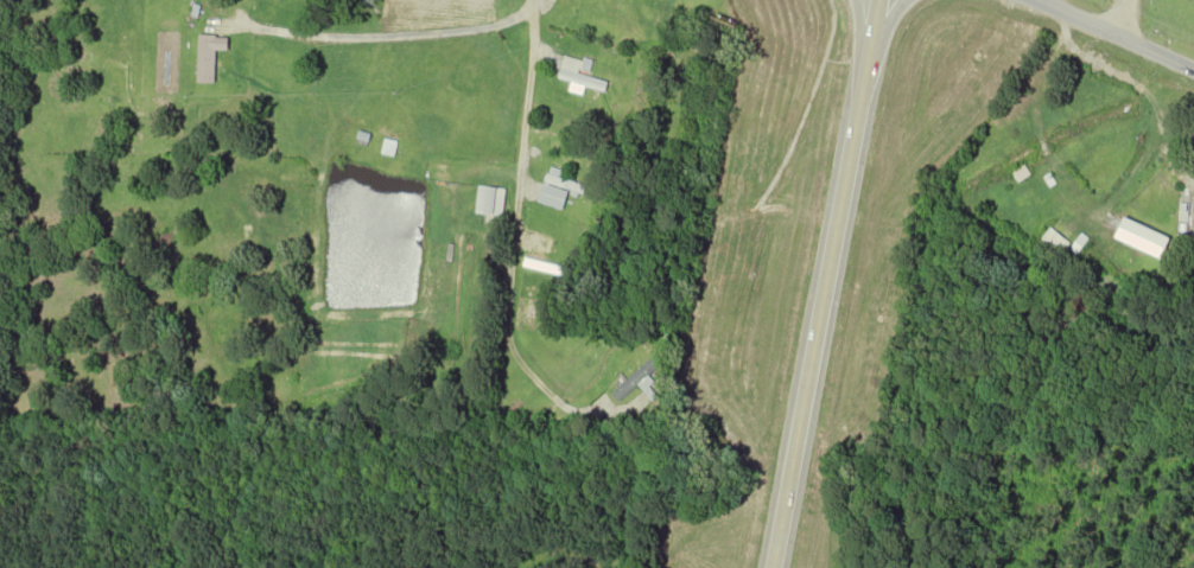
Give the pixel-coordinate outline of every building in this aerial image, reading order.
[(372,17),(377,0),(376,0),(354,0),(351,11),(372,17)] [(216,82),(216,50),(229,50),(229,35),(198,35),(198,82),(216,82)] [(559,79),(572,82),(570,91),(583,95),(585,87),(605,92),(609,80),(588,75),(591,62),(565,55),(559,79)] [(538,203),(563,210),(569,190),(583,194),(585,186),(561,178),(563,172),(549,167),(538,203)] [(475,213),(503,216),(506,189),(478,185),(475,213)] [(1188,192),(1180,192),(1180,231),(1188,231),(1188,192)] [(1139,244),(1152,257),(1169,241),(1130,201),(1113,217),(1121,225),(1111,235),(1129,254),(1139,244)] [(649,376),(660,364),(650,355),(612,396),(621,404),(639,384),(650,393),(658,384),(649,376)]
